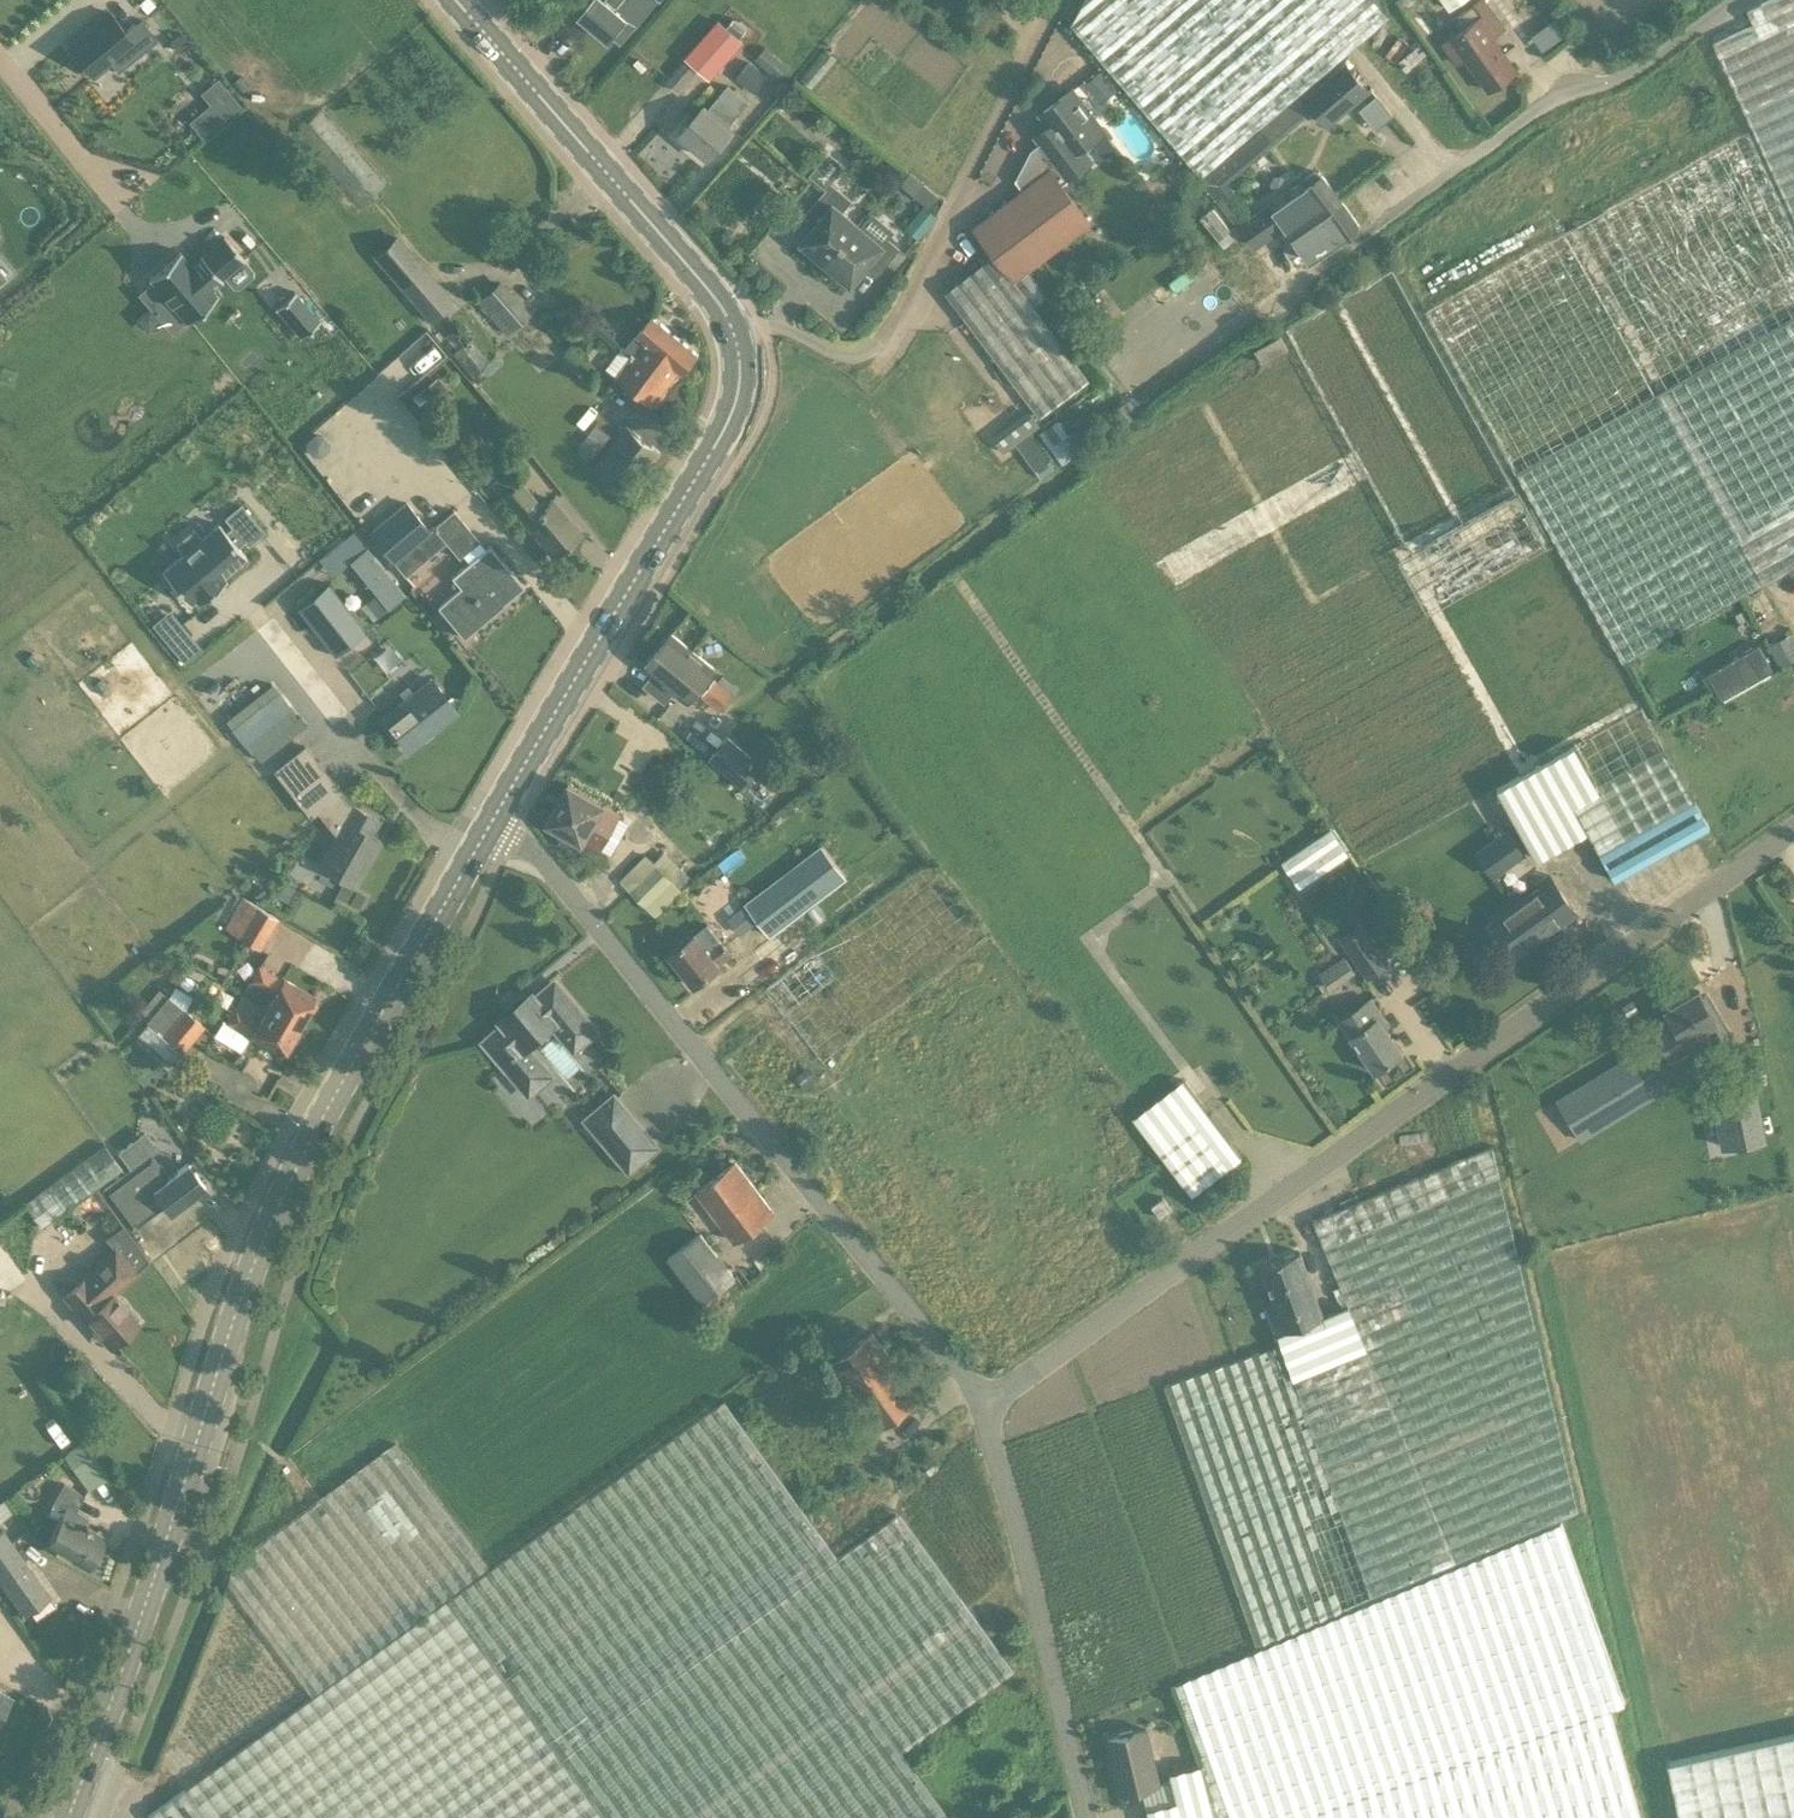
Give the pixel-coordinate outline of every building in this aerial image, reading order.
[(630,26),(652,0),(602,0),(601,0),(593,0),(579,16),(606,41),(624,21),(630,26)] [(1389,18),(1374,0),(1084,0),(1072,23),(1202,177),(1389,18)] [(1449,10),(1463,0),(1442,0),(1449,10)] [(1453,35),(1446,40),(1461,60),(1464,57),(1488,90),(1516,69),(1493,37),(1505,28),(1484,0),(1478,0),(1451,19),(1457,27),(1451,31),(1453,35)] [(1748,10),(1753,24),(1715,43),(1793,215),(1793,0),(1767,0),(1748,10)] [(111,12),(69,45),(93,75),(111,61),(118,71),(158,39),(141,18),(126,30),(111,12)] [(1536,48),(1562,31),(1551,16),(1526,33),(1536,48)] [(677,92),(695,69),(707,80),(739,44),(716,23),(684,59),(666,81),(677,92)] [(749,58),(778,76),(787,63),(758,44),(749,58)] [(741,59),(731,77),(753,89),(763,71),(741,59)] [(1368,92),(1347,66),(1306,100),(1328,126),(1368,92)] [(217,79),(202,91),(222,116),(238,103),(217,79)] [(678,135),(708,159),(732,130),(728,126),(747,102),(726,85),(707,109),(702,105),(678,135)] [(1054,132),(1040,143),(1068,179),(1089,163),(1078,149),(1103,130),(1072,89),(1040,113),(1054,132)] [(1369,128),(1388,113),(1372,92),(1353,107),(1369,128)] [(1793,564),(1793,232),(1748,131),(1425,311),(1621,661),(1793,564)] [(1068,179),(1040,143),(1030,150),(1014,180),(1023,190),(974,227),(994,254),(944,292),(1038,416),(1088,379),(1013,279),(1089,222),(1061,184),(1068,179)] [(924,207),(935,196),(908,171),(898,182),(911,194),(890,216),(914,237),(934,215),(924,207)] [(1283,225),(1291,236),(1341,200),(1322,174),(1272,210),(1267,202),(1238,224),(1254,246),(1283,225)] [(806,255),(821,267),(857,225),(841,212),(851,200),(830,183),(807,210),(818,220),(799,241),(810,250),(806,255)] [(1360,226),(1341,200),(1291,236),(1308,260),(1341,236),(1343,238),(1360,226)] [(857,225),(821,267),(835,280),(839,275),(849,284),(868,262),(879,271),(898,249),(886,238),(880,245),(857,225)] [(179,250),(148,276),(185,320),(216,294),(210,288),(221,279),(220,277),(243,258),(224,236),(201,255),(200,254),(189,263),(179,250)] [(375,253),(429,316),(449,298),(395,236),(375,253)] [(528,314),(499,281),(476,301),(505,334),(528,314)] [(319,319),(294,290),(274,306),(299,336),(319,319)] [(636,334),(625,348),(667,383),(679,369),(682,371),(697,353),(649,315),(635,333),(636,334)] [(1289,348),(1281,335),(1256,349),(1263,362),(1289,348)] [(468,336),(451,352),(477,380),(495,364),(468,336)] [(667,383),(625,348),(623,351),(631,357),(615,376),(651,404),(667,383)] [(1027,430),(1035,425),(1027,412),(987,437),(997,452),(1013,441),(1032,471),(1046,461),(1027,430)] [(1058,418),(1039,428),(1056,460),(1075,450),(1058,418)] [(608,434),(595,424),(577,447),(591,456),(608,434)] [(657,452),(623,425),(588,469),(623,497),(657,452)] [(498,494),(548,555),(577,530),(550,498),(539,507),(516,479),(498,494)] [(312,481),(293,496),(325,537),(344,522),(312,481)] [(429,530),(404,500),(367,531),(391,561),(429,530)] [(451,509),(431,526),(456,555),(476,540),(451,509)] [(181,565),(159,583),(186,615),(192,610),(195,615),(222,592),(218,588),(242,568),(233,557),(241,551),(250,561),(264,549),(237,517),(223,529),(230,538),(223,545),(215,536),(198,550),(190,542),(174,556),(181,565)] [(350,525),(311,553),(325,573),(344,559),(367,592),(355,601),(366,617),(399,593),(350,525)] [(435,550),(425,539),(395,564),(406,576),(435,550)] [(485,544),(449,575),(458,587),(437,605),(462,634),(520,585),(485,544)] [(363,631),(326,583),(295,607),(332,655),(363,631)] [(179,622),(163,636),(184,661),(200,648),(179,622)] [(670,688),(685,700),(712,666),(669,631),(641,665),(651,673),(643,682),(662,698),(670,688)] [(1793,656),(1793,643),(1791,632),(1766,640),(1773,663),(1793,656)] [(1721,702),(1774,674),(1760,648),(1707,676),(1721,702)] [(453,710),(427,678),(377,718),(404,751),(453,710)] [(719,710),(732,692),(713,678),(701,694),(719,710)] [(257,761),(300,720),(262,679),(219,720),(257,761)] [(725,735),(706,758),(739,784),(757,761),(725,735)] [(1614,879),(1708,827),(1663,746),(1597,783),(1575,742),(1496,786),(1535,856),(1585,828),(1614,879)] [(326,804),(340,821),(316,864),(352,885),(378,840),(367,833),(375,819),(350,804),(348,807),(336,792),(337,791),(304,748),(274,771),(309,817),(326,804)] [(543,822),(563,833),(558,841),(576,851),(581,843),(595,851),(617,812),(565,783),(543,822)] [(1283,852),(1303,880),(1340,854),(1320,826),(1283,852)] [(1475,850),(1492,875),(1524,852),(1506,828),(1475,850)] [(845,875),(844,875),(820,844),(743,903),(768,934),(845,875)] [(645,854),(620,880),(654,915),(681,889),(645,854)] [(1575,911),(1551,878),(1486,925),(1510,958),(1575,911)] [(275,917),(240,897),(223,928),(258,947),(275,917)] [(1389,961),(1360,920),(1338,935),(1366,976),(1389,961)] [(706,923),(693,933),(668,952),(692,983),(716,965),(716,963),(729,953),(706,923)] [(821,1053),(927,975),(918,962),(908,969),(889,943),(881,948),(891,962),(856,988),(861,995),(846,1006),(831,987),(815,999),(807,987),(785,1004),(821,1053)] [(1343,955),(1314,968),(1323,987),(1352,975),(1343,955)] [(254,965),(238,993),(294,1025),(295,1023),(299,1025),(306,1013),(302,1011),(304,1007),(308,1000),(311,996),(279,978),(278,979),(254,965)] [(523,1088),(549,1066),(533,1047),(553,1030),(569,1049),(592,1029),(552,982),(533,998),(529,993),(498,1019),(502,1023),(483,1040),(523,1088)] [(1703,1025),(1713,1041),(1729,1031),(1711,1001),(1706,1004),(1697,989),(1665,1008),(1683,1038),(1703,1025)] [(238,993),(214,1035),(238,1049),(246,1036),(277,1054),(279,1050),(283,1043),(286,1039),(290,1041),(297,1029),(293,1027),(294,1025),(238,993)] [(201,1025),(166,995),(144,1021),(179,1051),(201,1025)] [(1338,1019),(1374,1070),(1401,1051),(1383,1027),(1388,1024),(1369,997),(1338,1019)] [(1637,1048),(1554,1098),(1579,1140),(1663,1089),(1637,1048)] [(1190,1193),(1240,1155),(1181,1078),(1131,1116),(1190,1193)] [(1763,1136),(1753,1085),(1681,1099),(1691,1150),(1763,1136)] [(608,1145),(634,1122),(612,1096),(585,1118),(608,1145)] [(103,1143),(24,1201),(42,1225),(122,1169),(103,1143)] [(1349,1307),(1323,1317),(1275,1334),(1277,1338),(1279,1344),(1163,1383),(1255,1642),(1577,1508),(1492,1145),(1312,1220),(1349,1307)] [(185,1162),(168,1175),(151,1152),(99,1190),(128,1228),(162,1203),(167,1210),(202,1184),(185,1162)] [(771,1211),(733,1161),(695,1189),(733,1240),(771,1211)] [(1149,1205),(1158,1218),(1170,1209),(1161,1196),(1149,1205)] [(112,1295),(149,1261),(124,1226),(106,1239),(113,1247),(61,1294),(95,1332),(98,1328),(111,1343),(136,1321),(112,1295)] [(700,1302),(734,1276),(699,1232),(666,1257),(700,1302)] [(1272,1301),(1266,1303),(1265,1302),(1241,1310),(1254,1346),(1277,1338),(1275,1334),(1323,1317),(1299,1252),(1260,1266),(1272,1301)] [(874,1427),(917,1396),(870,1330),(827,1361),(874,1427)] [(231,1563),(227,1583),(311,1694),(486,1566),(396,1442),(457,1397),(425,1354),(286,1456),(318,1499),(231,1563)] [(145,1817),(932,1817),(889,1759),(1000,1677),(1014,1667),(899,1510),(885,1521),(838,1555),(723,1398),(707,1409),(462,1587),(188,1787),(145,1817)] [(79,1439),(59,1453),(85,1488),(104,1474),(79,1439)] [(46,1510),(32,1534),(43,1540),(42,1541),(86,1566),(104,1535),(83,1523),(87,1515),(74,1507),(82,1494),(62,1483),(51,1503),(61,1509),(57,1516),(46,1510)] [(1611,1708),(1623,1703),(1558,1523),(1175,1682),(1202,1763),(1168,1771),(1175,1800),(1146,1807),(1149,1817),(1642,1817),(1611,1708)] [(1,1528),(0,1528),(0,1585),(21,1615),(49,1595),(1,1528)] [(1105,1737),(1118,1792),(1156,1784),(1143,1728),(1105,1737)] [(1668,1761),(1681,1817),(1793,1817),(1793,1733),(1668,1761)]
